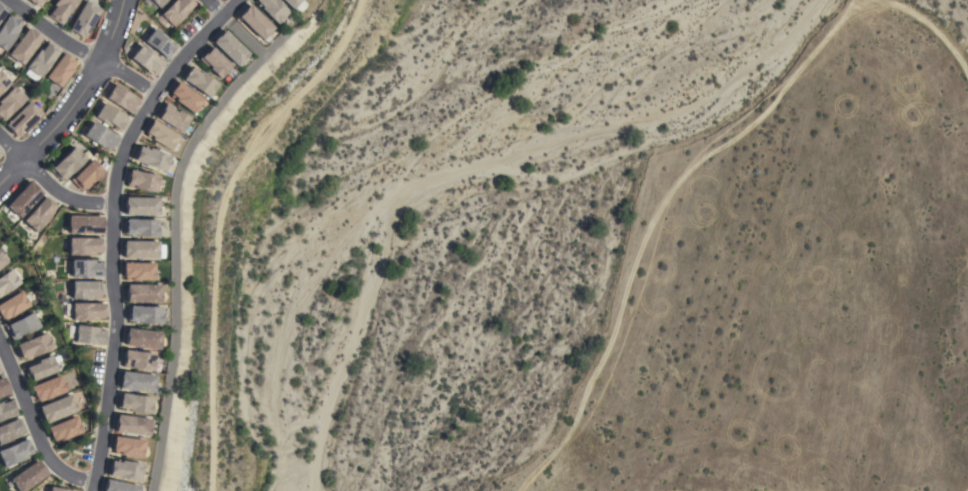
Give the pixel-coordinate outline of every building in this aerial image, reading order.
[(39,8),(29,0),(45,0),(39,8)] [(53,4),(56,0),(78,0),(60,24),(48,15),(55,6),(53,4)] [(84,38),(82,37),(81,38),(68,30),(85,0),(100,9),(84,38)] [(152,2),(150,0),(165,0),(157,8),(155,6),(155,7),(151,3),(152,2)] [(159,14),(173,0),(177,0),(192,0),(194,2),(171,26),(159,14)] [(259,3),(256,0),(277,0),(288,11),(277,23),(262,9),(262,10),(257,5),(259,3)] [(297,13),(284,0),(303,0),(306,4),(305,7),(303,9),(300,11),(297,13)] [(238,16),(245,9),(245,8),(248,5),(248,6),(250,4),(274,27),(262,39),(238,16)] [(4,51),(0,48),(0,26),(9,13),(21,22),(17,28),(20,29),(16,35),(15,34),(4,51)] [(22,65),(7,54),(28,27),(42,38),(22,65)] [(143,41),(154,28),(169,39),(167,41),(173,45),(174,44),(178,46),(167,60),(143,41)] [(249,54),(236,66),(212,41),(217,36),(218,36),(224,29),(249,54)] [(25,67),(41,45),(43,47),(47,42),(59,51),(39,77),(25,67)] [(164,63),(153,76),(130,58),(140,45),(164,63)] [(231,66),(224,73),(225,74),(222,77),(221,76),(219,78),(210,69),(209,69),(199,59),(201,57),(199,55),(210,45),(211,47),(231,66)] [(63,53),(75,61),(74,63),(76,65),(59,87),(45,77),(63,53)] [(199,73),(200,71),(218,84),(208,97),(181,77),(190,66),(191,66),(199,73)] [(10,82),(0,92),(0,73),(10,82)] [(203,99),(192,113),(170,96),(171,95),(169,93),(178,81),(203,99)] [(114,83),(139,99),(130,114),(105,98),(114,83)] [(2,122),(0,120),(0,100),(14,86),(26,98),(2,122)] [(29,101),(42,113),(18,137),(16,135),(15,136),(9,129),(5,125),(29,101)] [(103,102),(128,118),(119,133),(112,128),(114,126),(112,125),(110,127),(94,117),(103,102)] [(163,103),(164,104),(165,102),(190,117),(188,120),(189,120),(186,125),(185,124),(181,132),(155,116),(163,103)] [(178,136),(169,151),(146,136),(147,133),(144,132),(152,120),(178,136)] [(92,121),(118,137),(117,139),(118,139),(114,145),(113,145),(110,149),(109,149),(108,151),(83,136),(92,121)] [(163,172),(132,159),(139,143),(170,156),(163,172)] [(86,158),(66,177),(65,175),(60,180),(49,169),(73,146),(86,158)] [(70,180),(91,158),(103,171),(85,189),(83,187),(80,190),(70,180)] [(159,175),(155,192),(126,186),(129,169),(159,175)] [(19,217),(6,205),(29,181),(42,193),(19,217)] [(22,220),(45,195),(56,205),(51,210),(54,212),(35,232),(22,220)] [(158,197),(158,215),(125,215),(125,204),(125,197),(158,197)] [(103,216),(103,227),(102,227),(102,233),(68,233),(68,216),(103,216)] [(157,237),(130,237),(130,233),(126,233),(126,234),(123,234),(124,219),(157,219),(157,237)] [(68,237),(102,237),(102,252),(95,252),(95,255),(68,255),(68,237)] [(158,241),(158,244),(164,244),(164,258),(123,258),(123,241),(158,241)] [(71,259),(100,259),(100,262),(102,262),(102,266),(103,266),(103,275),(102,275),(102,277),(71,277),(71,259)] [(154,263),(154,280),(125,280),(125,277),(123,277),(123,262),(154,263)] [(20,283),(0,297),(0,275),(10,268),(20,283)] [(72,281),(102,281),(102,296),(100,296),(100,299),(72,298),(72,281)] [(161,284),(161,302),(127,302),(127,284),(161,284)] [(2,319),(0,316),(0,302),(20,290),(29,305),(5,320),(4,318),(2,319)] [(72,303),(106,303),(106,317),(99,317),(99,320),(72,320),(72,303)] [(162,323),(142,323),(142,324),(135,324),(135,321),(128,321),(129,306),(162,306),(162,323)] [(5,326),(32,312),(36,319),(37,319),(39,324),(38,324),(40,327),(13,341),(5,326)] [(76,324),(105,328),(105,331),(106,331),(106,335),(107,335),(106,346),(74,342),(76,324)] [(126,345),(128,328),(162,332),(160,349),(126,345)] [(52,348),(27,359),(26,356),(20,359),(14,346),(45,332),(52,348)] [(154,369),(124,365),(126,349),(156,353),(154,369)] [(29,382),(23,368),(28,367),(27,364),(51,355),(52,357),(53,357),(55,362),(54,363),(57,371),(29,382)] [(157,375),(155,393),(121,388),(123,371),(157,375)] [(59,375),(65,391),(39,402),(38,399),(35,400),(30,386),(59,375)] [(10,392),(0,396),(0,377),(3,376),(5,382),(6,381),(9,390),(10,392)] [(152,414),(125,411),(125,408),(119,407),(120,393),(154,397),(152,414)] [(45,423),(38,406),(70,394),(77,410),(45,423)] [(18,413),(0,420),(0,401),(5,399),(6,402),(12,399),(18,413)] [(152,419),(149,436),(116,431),(118,414),(152,419)] [(81,433),(55,442),(54,440),(52,441),(46,426),(75,416),(81,433)] [(22,435),(0,444),(0,425),(19,417),(25,431),(21,432),(22,435)] [(145,440),(143,458),(115,454),(115,451),(113,450),(115,436),(145,440)] [(3,467),(0,459),(0,450),(28,438),(33,452),(27,455),(28,457),(3,467)] [(141,482),(109,475),(112,460),(122,462),(123,459),(145,464),(141,482)] [(47,474),(23,490),(17,490),(9,479),(37,460),(40,465),(41,464),(46,471),(45,472),(47,474)] [(141,486),(140,490),(105,490),(107,479),(141,486)]
